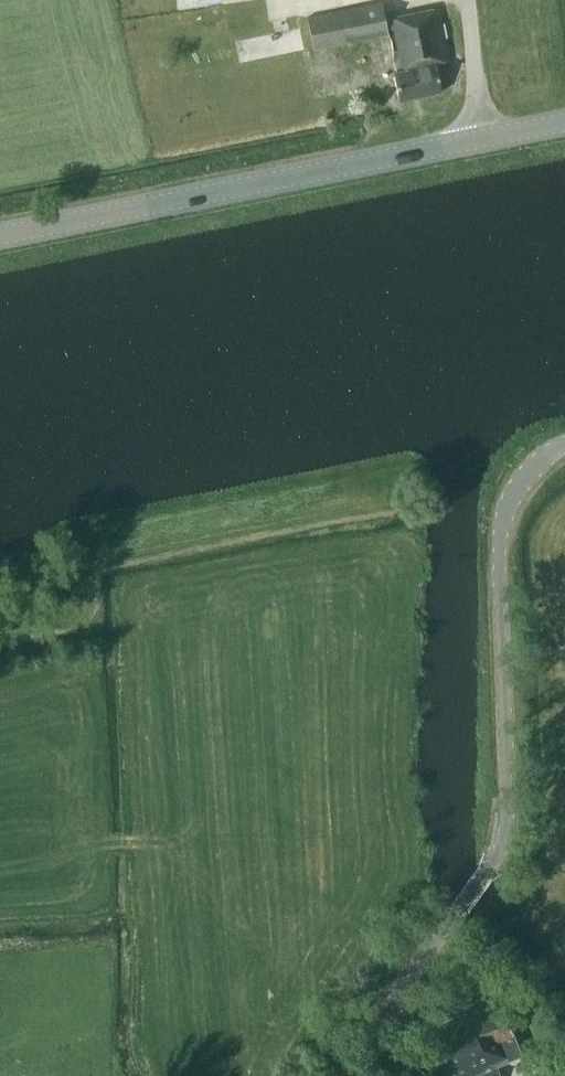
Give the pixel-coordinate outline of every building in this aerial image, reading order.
[(400,70),(392,72),(398,99),(442,90),(437,63),(451,60),(440,10),(439,7),(391,17),(392,29),(399,61),(400,70)] [(466,1017),(425,1033),(442,1075),(503,1075),(498,1064),(525,1054),(518,1036),(519,1035),(509,1009),(481,1020),(479,1015),(467,1020),(466,1017)]
